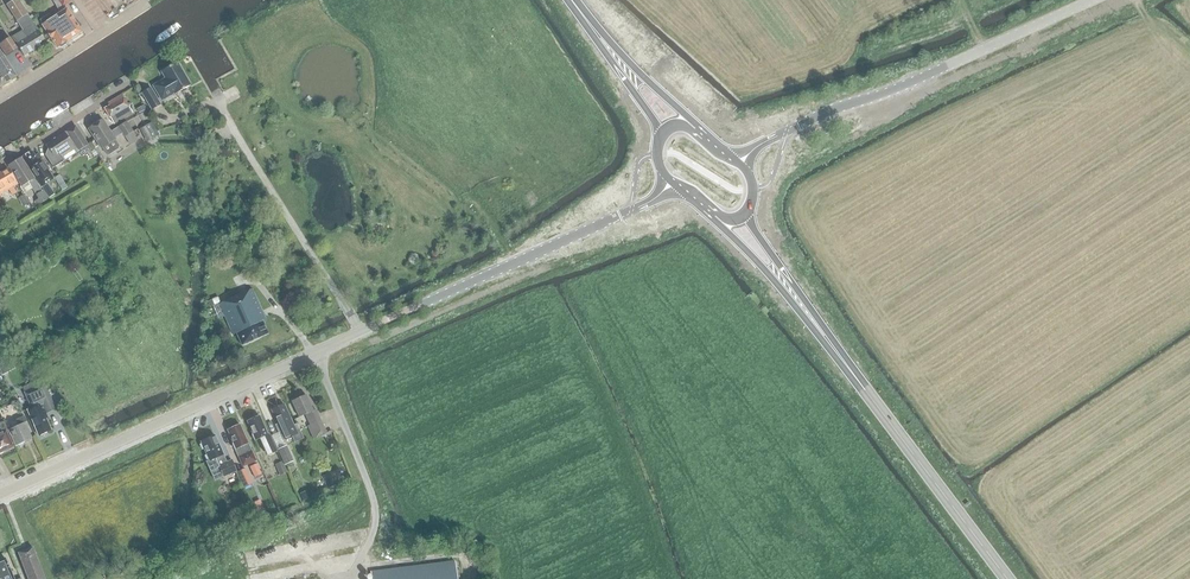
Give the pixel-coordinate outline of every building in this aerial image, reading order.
[(6,5),(17,22),(20,19),(27,15),(28,14),(18,0),(13,0),(6,5)] [(64,7),(71,2),(70,0),(52,0),(60,13),(52,18),(49,14),(39,20),(42,24),(42,25),(57,48),(59,46),(61,47),(65,44),(65,42),(81,32),(65,6),(64,7)] [(22,30),(12,37),(24,56),(46,42),(28,14),(27,15),(20,19),(17,22),(22,30)] [(6,56),(17,49),(10,38),(0,44),(0,47),(6,56)] [(16,76),(0,52),(0,86),(16,76)] [(175,94),(190,85),(177,62),(161,71),(165,79),(153,86),(162,100),(174,93),(175,94)] [(152,110),(160,105),(150,88),(142,92),(152,110)] [(114,124),(133,112),(122,94),(108,103),(109,106),(105,109),(110,118),(111,117),(114,124)] [(139,114),(146,110),(143,105),(136,109),(139,114)] [(110,132),(102,120),(88,129),(101,149),(102,148),(106,154),(108,154),(117,148),(118,146),(114,140),(115,140),(114,138),(122,133),(124,137),(132,131),(126,121),(110,132)] [(147,142),(159,135),(152,122),(140,129),(147,142)] [(76,126),(72,128),(65,133),(65,132),(46,145),(51,152),(45,155),(53,167),(77,152),(77,151),(84,146),(88,144),(76,126)] [(202,133),(201,129),(199,127),(195,127),(193,130),(193,133),(196,136),(199,135),(202,133)] [(38,161),(32,151),(22,157),(42,187),(47,183),(54,178),(41,159),(38,161)] [(42,191),(35,180),(21,158),(8,166),(21,186),(20,187),(24,194),(32,189),(36,195),(38,198),(35,200),(38,205),(48,198),(43,190),(42,191)] [(9,190),(12,195),(16,193),(13,187),(18,184),(8,168),(0,172),(0,195),(9,190)] [(49,197),(54,194),(47,183),(42,187),(49,197)] [(29,203),(24,194),(18,198),(23,207),(29,203)] [(241,346),(268,333),(263,322),(265,321),(250,290),(219,305),(219,303),(213,306),(218,318),(224,315),(234,336),(236,335),(241,346)] [(0,359),(0,370),(2,374),(15,368),(8,355),(0,359)] [(39,436),(51,430),(44,414),(56,408),(43,382),(24,391),(31,407),(27,409),(39,436)] [(315,415),(306,395),(299,398),(297,397),(294,398),(294,400),(292,401),(299,417),(305,414),(310,425),(308,426),(313,439),(326,433),(318,414),(315,415)] [(293,425),(284,404),(271,410),(277,424),(275,425),(278,433),(280,432),(283,440),(292,436),(294,442),(303,438),(296,424),(293,425)] [(8,430),(9,432),(16,446),(17,445),(19,446),(23,444),(24,442),(32,438),(24,422),(27,421),(24,416),(16,420),(18,425),(8,430)] [(276,452),(268,435),(259,416),(247,421),(252,433),(251,435),(254,441),(260,438),(262,444),(267,455),(276,452)] [(8,430),(4,422),(0,423),(0,454),(3,453),(4,451),(13,447),(7,433),(9,432),(8,430)] [(256,460),(239,424),(227,430),(233,442),(232,444),(234,450),(235,449),(242,466),(256,460)] [(215,436),(201,442),(208,459),(209,461),(206,462),(210,471),(219,467),(223,477),(236,471),(231,460),(227,462),(226,462),(226,461),(217,441),(215,436)] [(284,465),(293,461),(286,446),(277,450),(284,465)] [(279,475),(287,472),(282,461),(275,464),(279,475)] [(262,475),(257,463),(249,466),(254,478),(262,475)] [(244,488),(252,484),(245,468),(237,472),(244,488)] [(328,489),(335,485),(328,473),(321,477),(328,489)] [(302,502),(310,498),(307,490),(299,494),(302,502)] [(265,514),(263,509),(256,512),(258,517),(265,514)] [(32,548),(18,553),(28,578),(45,578),(32,548)] [(0,560),(0,578),(14,578),(5,558),(0,560)] [(453,562),(370,572),(371,578),(456,578),(453,562)]
